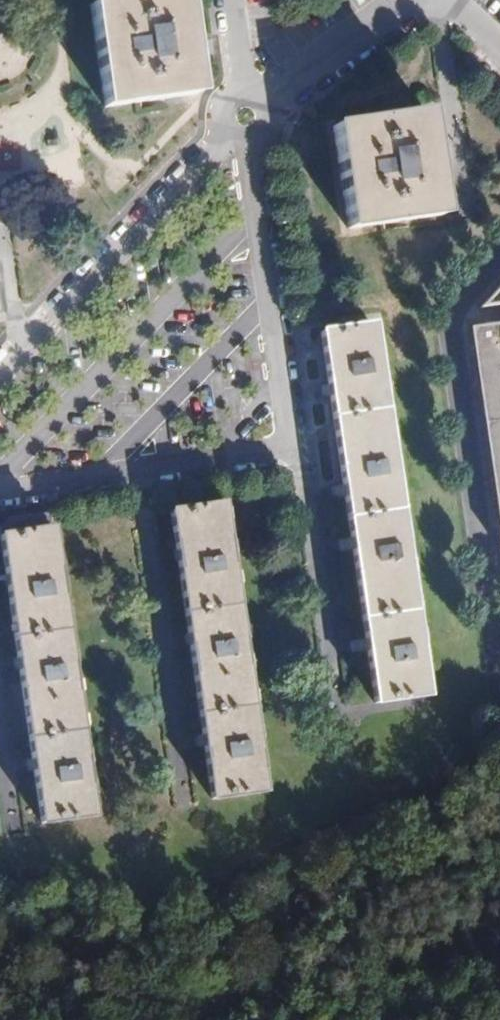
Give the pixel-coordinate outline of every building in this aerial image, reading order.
[(183,0),(126,0),(89,6),(106,108),(198,92),(190,42),(183,0)] [(15,99),(12,83),(0,85),(0,102),(15,99)] [(443,113),(338,128),(351,229),(457,215),(450,164),(443,113)] [(481,306),(499,303),(499,288),(481,306)] [(376,325),(324,333),(374,704),(428,697),(376,325)] [(471,330),(499,533),(499,325),(471,330)] [(213,801),(262,794),(220,501),(170,508),(213,801)] [(94,818),(49,512),(0,519),(0,541),(42,826),(94,818)]
